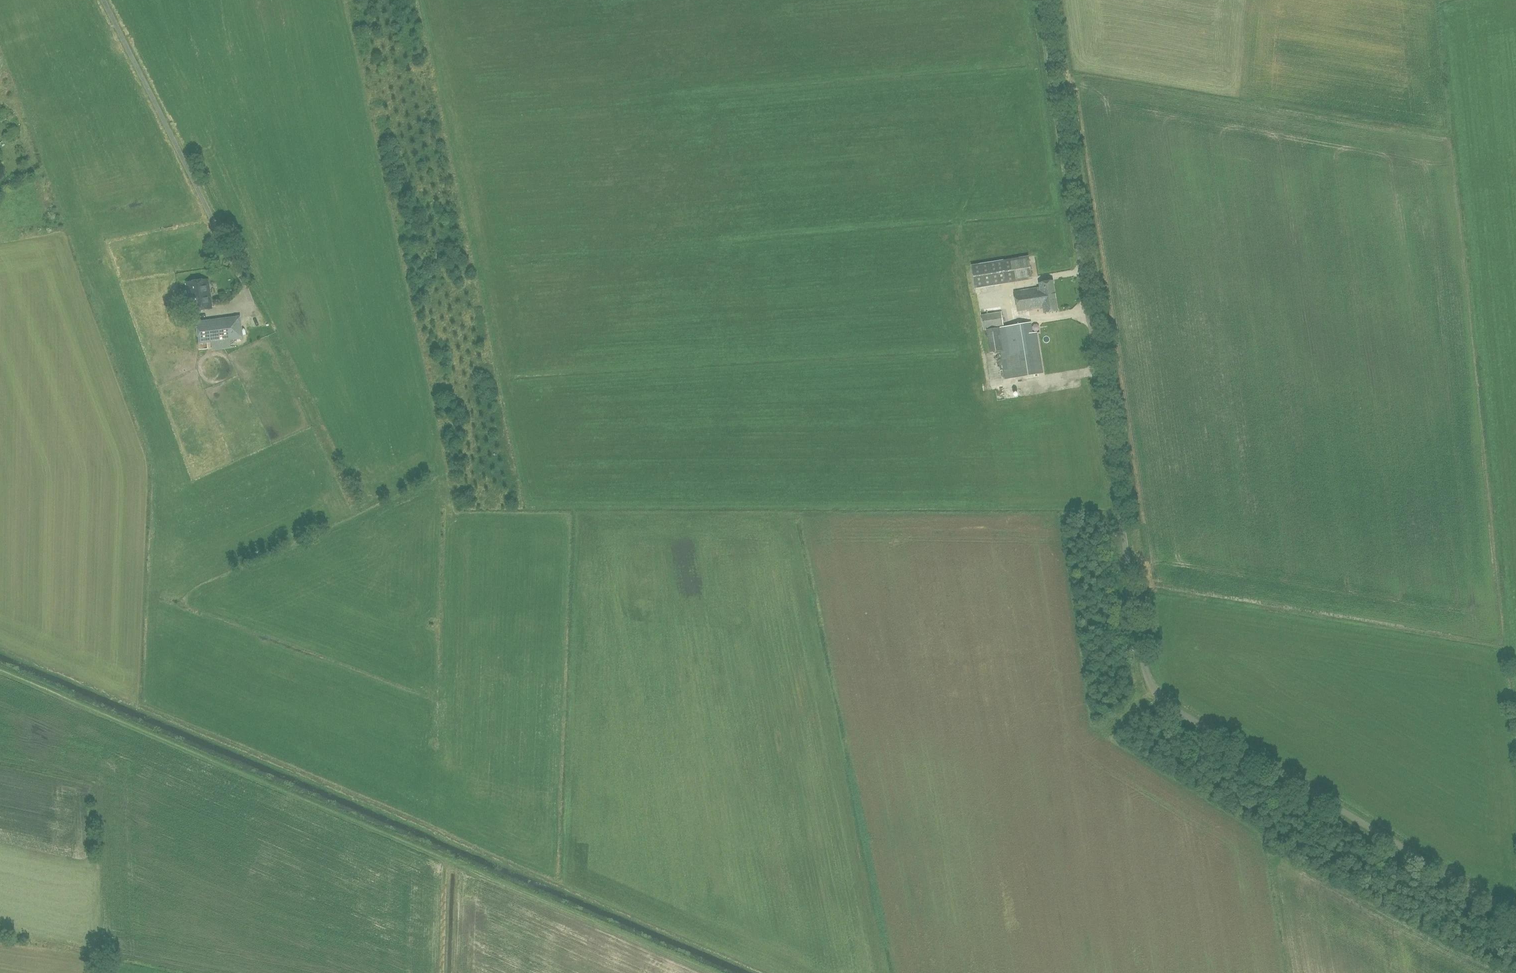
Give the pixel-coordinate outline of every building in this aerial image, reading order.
[(975,288),(1032,279),(1028,256),(971,265),(975,288)] [(190,311),(211,308),(207,279),(186,282),(190,311)] [(1057,311),(1052,281),(1039,283),(1040,287),(1014,292),(1017,311),(1043,307),(1044,313),(1057,311)] [(983,327),(1003,324),(1001,312),(981,315),(983,327)] [(199,342),(241,337),(239,317),(196,322),(199,342)] [(1032,332),(1031,322),(987,329),(990,351),(1000,349),(1005,378),(1042,372),(1036,332),(1032,332)] [(1058,423),(1059,439),(1068,438),(1067,423),(1058,423)] [(1061,459),(1063,465),(1076,462),(1075,456),(1061,459)] [(1086,479),(1097,479),(1096,464),(1085,465),(1086,479)] [(1117,750),(1120,745),(1109,738),(1105,743),(1117,750)]
